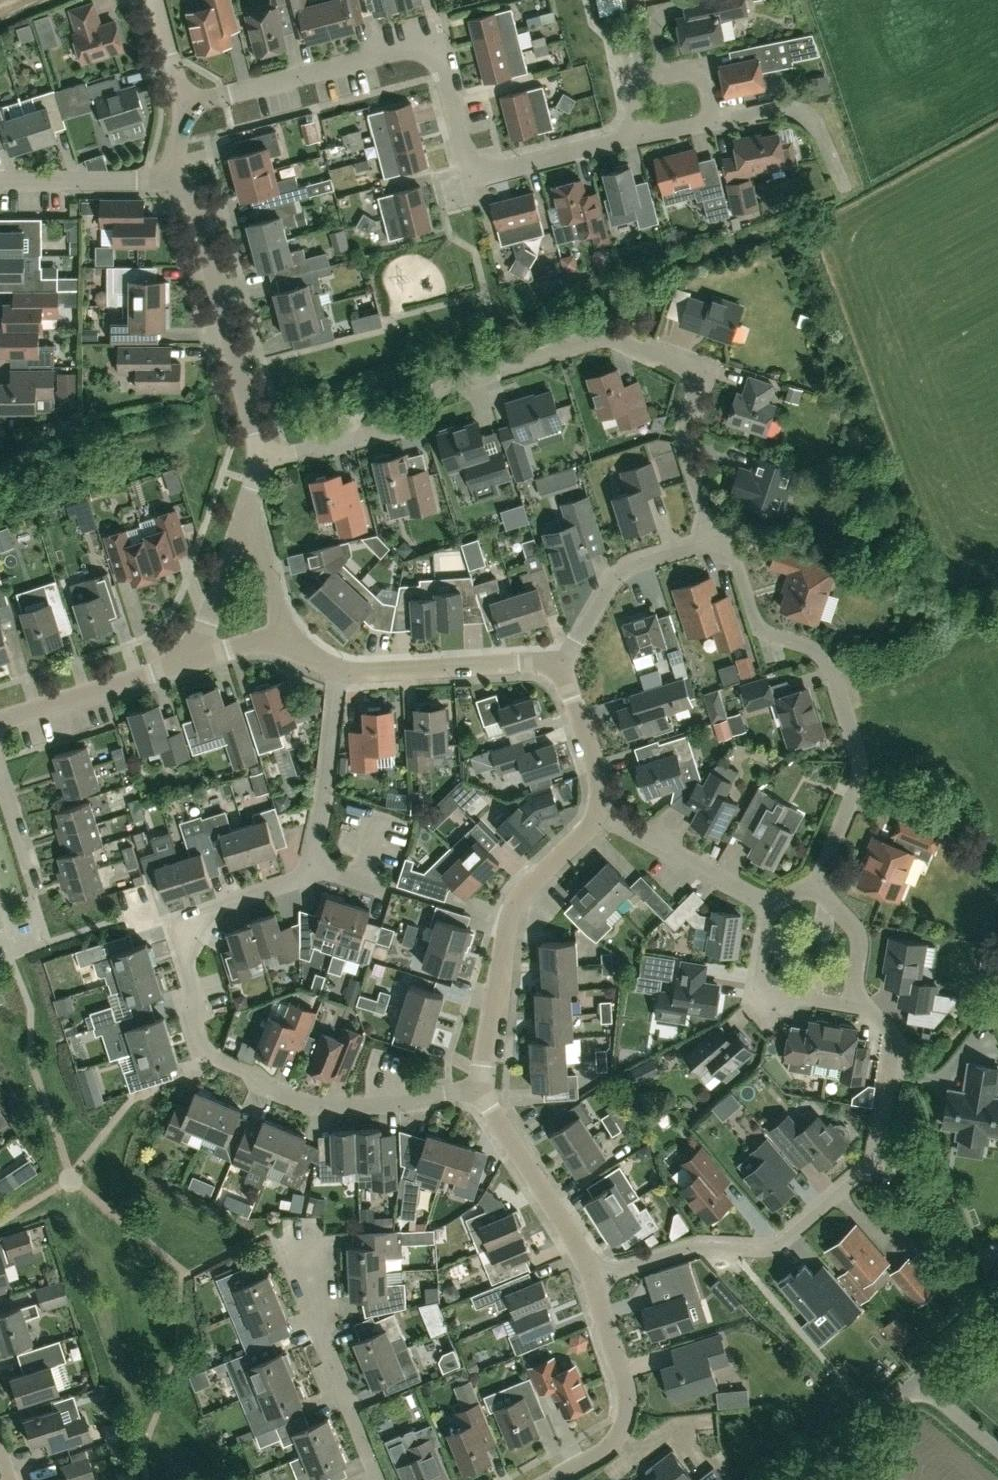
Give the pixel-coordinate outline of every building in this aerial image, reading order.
[(190,13),(200,52),(229,45),(226,33),(240,30),(236,14),(232,0),(206,0),(208,8),(190,13)] [(308,34),(309,40),(312,40),(314,43),(325,40),(326,36),(332,34),(323,2),(312,5),(311,0),(286,0),(296,37),(308,34)] [(364,15),(361,0),(329,0),(323,2),(332,34),(339,33),(342,36),(352,33),(353,29),(356,28),(354,22),(366,19),(364,15)] [(364,15),(376,12),(376,13),(379,12),(380,16),(400,11),(399,7),(400,7),(398,0),(361,0),(364,15)] [(684,45),(685,48),(724,40),(720,19),(747,13),(745,0),(697,0),(687,2),(690,16),(679,18),(681,30),(678,31),(677,32),(680,45),(682,46),(684,45)] [(94,3),(71,10),(78,33),(75,34),(84,61),(124,48),(115,21),(101,26),(94,3)] [(276,8),(274,8),(265,11),(264,5),(247,9),(258,54),(286,47),(276,8)] [(475,40),(518,29),(512,8),(469,19),(475,40)] [(539,15),(526,18),(529,28),(542,24),(539,15)] [(41,25),(48,48),(63,43),(56,20),(41,25)] [(480,61),(523,50),(518,29),(475,40),(480,61)] [(545,36),(531,39),(533,48),(547,44),(545,36)] [(789,38),(750,46),(752,59),(735,62),(721,65),(727,94),(765,86),(762,72),(794,65),(793,59),(789,38)] [(550,53),(547,44),(533,48),(536,57),(550,53)] [(480,61),(486,83),(529,72),(523,50),(480,61)] [(103,116),(107,129),(146,117),(136,86),(120,91),(116,89),(113,78),(89,85),(88,83),(57,93),(62,110),(81,104),(83,111),(94,108),(96,115),(100,117),(103,116)] [(816,79),(817,97),(833,96),(832,78),(816,79)] [(507,117),(549,106),(544,85),(502,96),(507,117)] [(20,100),(35,145),(57,138),(50,113),(61,109),(55,89),(20,100)] [(563,93),(556,105),(576,100),(563,93)] [(10,147),(12,153),(35,145),(20,100),(0,107),(0,150),(10,147)] [(576,100),(556,105),(569,113),(576,100)] [(374,135),(417,123),(412,102),(369,113),(374,135)] [(513,139),(555,128),(549,106),(507,117),(513,139)] [(318,122),(308,123),(312,145),(322,143),(318,122)] [(380,156),(423,145),(417,123),(374,135),(380,156)] [(237,178),(274,168),(271,156),(283,153),(277,130),(253,136),(257,149),(231,156),(237,178)] [(361,130),(342,135),(344,144),(349,142),(363,139),(361,130)] [(758,167),(785,162),(786,168),(798,165),(793,140),(781,142),(779,133),(753,138),(752,135),(736,138),(739,155),(725,158),(729,178),(759,172),(758,167)] [(363,139),(349,142),(352,151),(365,148),(363,139)] [(385,177),(428,166),(423,145),(380,156),(385,177)] [(662,191),(666,203),(679,200),(683,192),(681,186),(693,182),(698,200),(725,193),(718,168),(702,172),(696,149),(657,160),(665,190),(662,191)] [(370,169),(368,159),(354,162),(357,172),(370,169)] [(606,173),(612,198),(606,200),(612,225),(638,218),(640,227),(660,222),(654,199),(640,202),(631,166),(630,167),(629,162),(616,166),(617,170),(606,173)] [(310,196),(307,185),(307,184),(299,186),(296,175),(277,180),(274,168),(237,178),(242,199),(251,197),(265,194),(268,207),(271,206),(295,200),(310,196)] [(731,215),(759,209),(753,178),(725,183),(731,215)] [(607,229),(600,204),(601,203),(598,191),(585,194),(582,179),(554,186),(563,221),(575,218),(580,236),(607,229)] [(384,218),(426,207),(421,185),(379,196),(384,218)] [(513,197),(524,239),(545,233),(534,191),(513,197)] [(526,247),(524,239),(513,197),(491,203),(502,245),(513,242),(517,258),(510,270),(529,281),(534,278),(531,266),(538,254),(526,247)] [(102,200),(102,227),(116,227),(116,244),(157,244),(157,217),(144,217),(144,200),(102,200)] [(295,213),(299,212),(295,200),(271,206),(274,217),(249,224),(249,226),(246,227),(250,245),(254,244),(255,247),(287,239),(284,227),(297,223),(295,213)] [(426,207),(384,218),(390,239),(432,228),(426,207)] [(364,213),(357,225),(376,220),(364,213)] [(25,254),(42,254),(42,242),(42,218),(17,218),(17,230),(0,230),(0,254),(25,254)] [(376,220),(357,225),(369,232),(376,220)] [(290,251),(287,239),(255,247),(256,250),(252,251),(256,268),(260,267),(261,270),(286,264),(289,275),(295,274),(313,269),(317,268),(330,265),(327,253),(306,258),(304,248),(290,251)] [(33,290),(42,290),(58,290),(58,275),(42,275),(42,266),(25,266),(25,254),(0,254),(0,278),(17,278),(17,290),(33,290)] [(125,304),(165,304),(165,301),(169,301),(169,282),(165,282),(165,280),(139,280),(139,266),(114,266),(114,292),(125,292),(125,304)] [(315,307),(322,305),(319,292),(323,290),(317,268),(313,269),(295,274),(298,286),(275,292),(281,315),(315,307)] [(2,328),(43,328),(43,311),(58,311),(58,290),(42,290),(33,290),(17,290),(14,290),(14,303),(5,303),(6,328),(2,328)] [(690,296),(682,320),(681,323),(731,340),(743,306),(713,296),(711,303),(690,296)] [(114,317),(114,342),(160,342),(160,328),(165,328),(165,326),(169,326),(169,307),(165,307),(165,304),(125,304),(125,317),(114,317)] [(322,305),(315,307),(281,315),(287,337),(310,331),(313,343),(335,338),(329,314),(325,316),(322,305)] [(43,328),(2,328),(2,353),(29,353),(29,366),(54,366),(54,345),(39,345),(39,329),(43,329),(43,328)] [(172,363),(172,346),(120,346),(120,372),(138,372),(138,389),(181,389),(181,363),(172,363)] [(643,392),(639,380),(623,385),(618,368),(589,377),(601,416),(617,411),(622,427),(650,419),(641,392),(643,392)] [(54,396),(54,371),(11,371),(11,383),(1,383),(1,410),(36,410),(36,396),(54,396)] [(59,372),(59,396),(79,396),(79,373),(59,372)] [(774,384),(750,376),(744,394),(738,392),(728,421),(766,434),(776,405),(767,402),(774,384)] [(790,384),(785,399),(798,403),(803,389),(790,384)] [(525,396),(508,402),(514,422),(519,437),(520,436),(522,441),(538,436),(536,431),(562,423),(552,391),(526,399),(525,396)] [(440,433),(452,469),(467,465),(472,481),(489,476),(492,483),(511,477),(503,452),(490,456),(478,421),(456,428),(455,424),(441,429),(442,433),(440,433)] [(499,427),(507,451),(515,479),(535,474),(526,445),(523,446),(522,441),(520,436),(519,437),(514,422),(499,427)] [(429,474),(427,474),(426,468),(411,471),(407,454),(394,457),(393,452),(376,456),(377,460),(376,461),(384,499),(406,494),(411,515),(436,509),(429,474)] [(744,499),(743,502),(763,508),(762,510),(768,512),(768,510),(776,513),(784,489),(793,492),(800,472),(758,457),(753,471),(741,467),(731,495),(744,499)] [(626,532),(657,523),(648,496),(662,491),(652,462),(623,471),(629,492),(615,496),(626,532)] [(367,529),(360,497),(360,496),(356,477),(342,481),(340,474),(313,481),(322,517),(336,514),(341,535),(367,529)] [(589,554),(604,549),(588,497),(564,505),(571,526),(547,534),(561,578),(593,567),(589,554)] [(176,510),(156,517),(155,516),(141,521),(157,572),(162,571),(165,573),(173,571),(175,567),(180,565),(176,555),(191,550),(186,533),(184,534),(176,510)] [(127,529),(127,530),(106,537),(120,579),(132,575),(135,583),(140,582),(144,584),(151,582),(153,578),(158,576),(157,572),(141,521),(140,521),(141,525),(127,529)] [(320,604),(331,614),(362,581),(344,563),(353,553),(350,541),(302,552),(307,571),(317,583),(305,595),(317,606),(320,604)] [(527,590),(516,594),(526,625),(548,618),(547,615),(540,594),(552,590),(538,548),(537,549),(534,549),(535,553),(526,556),(524,557),(529,571),(521,573),(527,590)] [(778,548),(772,565),(795,572),(783,608),(792,612),(791,615),(806,621),(808,617),(817,620),(835,567),(778,548)] [(91,598),(76,603),(86,634),(113,625),(110,617),(105,600),(116,596),(109,573),(85,581),(91,598)] [(481,607),(474,584),(472,576),(452,577),(452,591),(439,592),(439,597),(441,626),(464,624),(464,622),(462,602),(479,601),(481,607)] [(526,625),(516,594),(503,598),(497,577),(474,584),(481,607),(483,612),(494,608),(502,633),(526,625)] [(9,601),(2,578),(0,579),(0,604),(9,601)] [(742,642),(735,619),(738,618),(730,594),(717,598),(711,578),(675,590),(689,635),(714,628),(721,649),(742,642)] [(63,641),(61,634),(53,610),(65,607),(57,581),(33,588),(39,607),(23,611),(35,650),(63,641)] [(397,604),(384,601),(362,581),(331,614),(339,622),(337,625),(349,636),(361,624),(358,621),(370,608),(381,619),(379,628),(392,630),(394,618),(397,604)] [(399,589),(397,604),(394,618),(395,618),(396,611),(413,610),(414,629),(414,632),(440,631),(439,626),(441,626),(439,597),(421,598),(420,584),(400,585),(400,589),(399,589)] [(664,635),(658,617),(657,612),(622,623),(633,657),(634,657),(637,669),(654,663),(651,652),(666,647),(672,664),(685,660),(675,631),(664,635)] [(0,621),(0,660),(12,657),(0,620),(0,621)] [(751,654),(736,658),(742,679),(756,675),(751,654)] [(654,728),(656,734),(674,728),(672,721),(669,722),(666,711),(691,703),(683,677),(631,694),(635,705),(621,709),(629,736),(654,728)] [(749,709),(774,701),(767,677),(742,685),(749,709)] [(285,744),(280,729),(297,724),(288,696),(292,695),(287,680),(271,686),(269,681),(255,686),(257,690),(254,691),(265,725),(252,729),(260,753),(285,744)] [(235,767),(257,760),(238,699),(224,703),(219,686),(215,687),(212,684),(205,686),(204,690),(190,695),(199,722),(185,726),(191,743),(224,732),(235,767)] [(784,726),(790,744),(803,740),(805,746),(816,742),(820,735),(823,734),(816,711),(814,712),(807,688),(777,697),(786,725),(784,726)] [(534,700),(533,697),(501,707),(497,693),(477,699),(485,724),(504,718),(508,732),(540,722),(538,713),(539,712),(541,709),(538,701),(535,699),(534,700)] [(160,704),(131,714),(143,752),(166,745),(172,762),(191,756),(183,731),(169,735),(160,704)] [(365,712),(366,729),(349,730),(350,743),(352,743),(354,768),(379,767),(378,751),(395,750),(393,710),(390,710),(390,712),(382,712),(381,707),(368,708),(368,712),(365,712)] [(417,709),(418,724),(406,725),(408,766),(429,764),(428,749),(448,748),(445,707),(417,709)] [(664,757),(655,759),(638,764),(648,795),(686,783),(680,764),(696,760),(688,735),(660,743),(664,757)] [(562,769),(554,743),(525,752),(521,740),(493,749),(501,774),(523,766),(528,780),(562,769)] [(56,779),(94,767),(88,745),(55,755),(59,769),(54,771),(56,779)] [(115,760),(125,757),(122,747),(111,750),(115,760)] [(94,767),(56,779),(59,786),(63,784),(67,798),(100,788),(94,767)] [(692,786),(693,788),(685,802),(699,810),(691,825),(708,835),(710,831),(719,836),(737,804),(719,793),(727,779),(710,770),(692,786)] [(464,808),(479,794),(471,787),(464,780),(450,794),(459,804),(464,808)] [(560,813),(554,795),(551,786),(529,793),(517,804),(519,806),(498,827),(522,852),(543,831),(537,824),(544,818),(560,813)] [(451,812),(459,804),(450,794),(441,802),(451,812)] [(773,866),(792,831),(781,825),(790,807),(766,794),(741,839),(754,846),(750,854),(773,866)] [(131,812),(142,808),(139,798),(128,802),(131,812)] [(59,834),(96,823),(90,802),(57,812),(61,825),(56,827),(59,834)] [(245,826),(255,859),(278,852),(274,838),(285,835),(276,807),(254,814),(256,822),(245,826)] [(142,808),(131,812),(134,822),(145,819),(142,808)] [(255,859),(245,826),(233,830),(228,815),(223,812),(204,818),(207,829),(216,857),(217,857),(215,850),(225,847),(231,866),(255,859)] [(461,857),(459,858),(482,879),(500,862),(489,851),(498,842),(478,822),(451,848),(461,857)] [(69,853),(91,848),(103,844),(96,823),(59,834),(61,842),(66,840),(69,853)] [(205,860),(216,857),(207,829),(190,834),(187,840),(192,855),(179,859),(190,892),(213,885),(205,860)] [(146,846),(141,831),(134,834),(138,848),(146,846)] [(860,883),(895,898),(913,853),(875,837),(867,856),(870,858),(860,883)] [(125,859),(135,856),(132,845),(122,849),(125,859)] [(166,900),(190,892),(179,859),(175,846),(156,852),(141,857),(144,864),(148,878),(158,875),(159,878),(166,900)] [(60,879),(97,868),(91,848),(69,853),(58,857),(62,870),(57,872),(60,879)] [(139,866),(135,856),(125,859),(129,869),(139,866)] [(482,879),(459,858),(451,866),(442,857),(424,874),(404,867),(398,885),(445,900),(448,889),(454,884),(465,895),(482,879)] [(590,880),(615,905),(626,895),(635,904),(642,897),(633,888),(608,862),(590,880)] [(97,868),(60,879),(62,887),(67,885),(71,899),(104,889),(97,868)] [(604,916),(615,905),(590,880),(573,897),(587,912),(577,923),(588,934),(597,941),(613,925),(604,916)] [(665,918),(675,908),(655,889),(645,899),(664,919),(665,918)] [(342,928),(350,903),(344,902),(345,898),(324,891),(320,918),(322,918),(320,923),(313,920),(301,920),(301,923),(301,928),(301,946),(313,946),(322,948),(326,935),(338,939),(342,928)] [(737,937),(739,928),(741,915),(715,911),(714,916),(701,914),(696,909),(692,912),(682,902),(675,908),(665,918),(675,929),(687,918),(695,925),(712,928),(709,951),(736,955),(739,937),(737,937)] [(377,941),(362,936),(370,910),(350,903),(342,928),(338,939),(340,940),(335,955),(370,966),(377,941)] [(435,928),(430,941),(464,952),(471,929),(449,921),(452,910),(437,905),(430,926),(435,928)] [(301,928),(301,923),(300,923),(300,922),(292,924),(279,925),(276,913),(251,921),(252,925),(262,958),(264,957),(263,953),(277,949),(281,962),(301,956),(301,946),(301,928)] [(408,923),(405,933),(416,936),(419,926),(408,923)] [(229,932),(234,947),(221,951),(231,982),(252,975),(248,962),(262,958),(252,925),(229,932)] [(412,947),(416,936),(405,933),(401,943),(412,947)] [(887,985),(904,988),(901,1005),(907,1006),(905,1019),(933,1024),(959,996),(939,992),(940,986),(919,982),(925,945),(891,939),(888,957),(892,957),(887,985)] [(109,983),(155,968),(152,959),(156,957),(152,947),(148,947),(147,943),(115,953),(111,941),(76,952),(76,951),(60,956),(65,972),(95,962),(99,974),(102,976),(106,974),(109,983)] [(456,975),(464,952),(430,941),(423,965),(456,975)] [(543,967),(578,965),(576,941),(542,943),(543,967)] [(601,953),(602,963),(613,963),(612,953),(601,953)] [(676,958),(644,953),(640,975),(672,979),(676,958)] [(680,978),(679,978),(677,993),(662,990),(657,1016),(684,1020),(686,1010),(713,1015),(718,984),(703,982),(706,965),(683,961),(680,978)] [(613,963),(602,963),(602,974),(613,974),(613,963)] [(544,991),(571,990),(579,990),(578,965),(543,967),(544,991)] [(99,1025),(110,1022),(135,1014),(131,1004),(163,993),(162,991),(166,989),(162,978),(158,978),(155,968),(109,983),(113,993),(124,990),(128,1002),(95,1012),(96,1013),(86,1016),(90,1028),(99,1025)] [(404,1008),(437,1018),(444,995),(411,984),(404,1008)] [(378,1000),(388,1003),(391,993),(381,990),(378,1000)] [(538,1015),(572,1014),(571,990),(544,991),(536,991),(538,1015)] [(385,1014),(388,1003),(378,1000),(374,1010),(385,1014)] [(601,1012),(612,1011),(611,1001),(601,1001),(601,1012)] [(272,1017),(268,1027),(262,1027),(256,1043),(260,1046),(258,1051),(282,1061),(286,1053),(299,1059),(317,1014),(292,1003),(284,1022),(272,1017)] [(429,1042),(437,1018),(404,1008),(396,1031),(429,1042)] [(612,1022),(612,1011),(601,1012),(601,1022),(612,1022)] [(135,1052),(172,1040),(164,1017),(138,1025),(135,1014),(110,1022),(116,1042),(130,1037),(135,1052)] [(539,1039),(566,1039),(574,1038),(572,1014),(538,1015),(539,1039)] [(790,1060),(788,1069),(826,1076),(828,1062),(834,1025),(829,1024),(828,1021),(817,1019),(815,1022),(810,1021),(809,1031),(791,1028),(786,1060),(790,1060)] [(710,1066),(722,1079),(722,1080),(724,1078),(726,1081),(740,1069),(737,1066),(753,1052),(746,1044),(748,1042),(748,1039),(742,1032),(739,1032),(737,1033),(735,1031),(730,1035),(720,1023),(703,1037),(705,1039),(685,1056),(701,1074),(710,1066)] [(839,1026),(834,1025),(828,1062),(826,1076),(863,1082),(867,1057),(869,1057),(871,1045),(869,1045),(871,1038),(857,1035),(858,1029),(853,1028),(852,1025),(841,1023),(839,1026)] [(332,1078),(333,1076),(346,1081),(355,1059),(354,1058),(364,1035),(344,1027),(339,1039),(323,1033),(308,1068),(332,1078)] [(532,1064),(567,1062),(566,1039),(539,1039),(531,1039),(532,1064)] [(172,1040),(135,1052),(139,1066),(125,1071),(131,1091),(156,1083),(152,1072),(179,1064),(172,1040)] [(596,1050),(596,1060),(607,1060),(607,1049),(596,1050)] [(654,1059),(628,1072),(635,1084),(660,1071),(654,1059)] [(607,1060),(596,1060),(597,1071),(608,1070),(607,1060)] [(567,1062),(532,1064),(534,1088),(544,1088),(545,1100),(576,1098),(575,1074),(568,1075),(567,1062)] [(995,1097),(997,1076),(997,1068),(970,1063),(965,1092),(950,1090),(949,1097),(945,1097),(942,1116),(946,1117),(944,1124),(959,1127),(958,1137),(978,1140),(979,1130),(997,1133),(997,1098),(995,1097)] [(103,1096),(99,1082),(83,1087),(87,1100),(103,1096)] [(204,1134),(217,1099),(210,1097),(212,1092),(200,1087),(198,1091),(196,1091),(189,1109),(178,1105),(166,1133),(185,1141),(190,1129),(204,1134)] [(232,1161),(244,1132),(233,1127),(241,1109),(217,1099),(204,1134),(219,1140),(213,1153),(232,1161)] [(607,1126),(616,1120),(611,1111),(602,1117),(607,1126)] [(564,1154),(593,1135),(580,1114),(551,1133),(564,1154)] [(799,1167),(811,1156),(820,1167),(844,1147),(843,1146),(849,1141),(848,1140),(848,1139),(849,1134),(848,1130),(845,1126),(841,1125),(836,1125),(829,1130),(818,1116),(801,1131),(788,1116),(771,1131),(789,1152),(787,1153),(799,1167)] [(244,1132),(232,1161),(250,1168),(251,1168),(266,1174),(271,1162),(285,1127),(265,1119),(263,1123),(250,1118),(244,1132)] [(622,1129),(616,1120),(607,1126),(613,1135),(622,1129)] [(285,1127),(271,1162),(287,1168),(281,1181),(299,1188),(311,1159),(298,1154),(306,1136),(285,1127)] [(374,1188),(397,1187),(394,1132),(381,1132),(381,1129),(355,1130),(356,1167),(357,1179),(373,1178),(374,1188)] [(355,1130),(332,1131),(333,1155),(320,1156),(321,1181),(344,1180),(343,1168),(356,1167),(355,1130)] [(437,1188),(441,1174),(451,1141),(429,1134),(424,1150),(411,1146),(402,1177),(406,1178),(420,1183),(437,1188)] [(593,1135),(564,1154),(577,1175),(607,1156),(593,1135)] [(794,1189),(788,1181),(798,1172),(786,1158),(784,1159),(767,1139),(757,1147),(766,1158),(746,1175),(773,1207),(794,1189)] [(451,1141),(441,1174),(456,1179),(454,1185),(455,1193),(474,1199),(484,1168),(471,1164),(476,1149),(451,1141)] [(731,1202),(720,1188),(729,1180),(701,1148),(684,1163),(695,1177),(682,1188),(709,1221),(711,1219),(714,1222),(722,1215),(720,1212),(731,1202)] [(587,1201),(589,1203),(585,1205),(597,1223),(632,1200),(628,1202),(621,1192),(633,1185),(620,1165),(603,1176),(609,1186),(587,1201)] [(14,1188),(5,1175),(0,1178),(0,1197),(14,1188)] [(401,1216),(415,1218),(420,1183),(406,1178),(401,1216)] [(478,1201),(485,1206),(494,1193),(487,1189),(478,1201)] [(639,1211),(632,1200),(597,1223),(608,1240),(611,1238),(613,1241),(635,1227),(641,1237),(659,1226),(646,1206),(639,1211)] [(492,1246),(523,1233),(519,1225),(523,1223),(517,1209),(507,1213),(491,1220),(487,1210),(466,1218),(479,1251),(492,1246)] [(374,1231),(381,1230),(395,1230),(394,1215),(373,1217),(374,1231)] [(677,1239),(693,1229),(684,1215),(668,1225),(677,1239)] [(856,1226),(828,1250),(846,1272),(842,1276),(862,1300),(875,1289),(867,1280),(887,1263),(856,1226)] [(348,1246),(350,1272),(385,1271),(385,1257),(403,1257),(402,1229),(395,1230),(381,1230),(374,1231),(353,1232),(354,1246),(348,1246)] [(7,1281),(2,1266),(14,1262),(12,1254),(31,1249),(25,1230),(2,1237),(6,1248),(0,1250),(0,1283),(7,1281)] [(509,1264),(526,1257),(532,1254),(523,1233),(492,1246),(497,1257),(484,1262),(493,1283),(513,1275),(509,1264)] [(464,1279),(475,1270),(465,1257),(454,1266),(464,1279)] [(938,1291),(911,1259),(909,1257),(890,1274),(919,1307),(938,1291)] [(824,1264),(813,1273),(806,1264),(794,1274),(792,1270),(779,1281),(811,1319),(823,1309),(840,1329),(858,1313),(849,1302),(854,1298),(824,1264)] [(240,1299),(244,1310),(278,1296),(268,1273),(247,1282),(241,1268),(216,1278),(226,1301),(240,1299)] [(385,1271),(350,1272),(351,1298),(380,1297),(381,1312),(406,1306),(404,1281),(386,1282),(385,1271)] [(674,1299),(655,1305),(645,1308),(649,1323),(651,1322),(656,1337),(694,1325),(687,1304),(701,1300),(694,1278),(670,1286),(674,1299)] [(514,1316),(551,1301),(542,1279),(515,1291),(510,1279),(472,1295),(477,1307),(495,1300),(499,1310),(512,1304),(516,1315),(514,1316)] [(720,1279),(711,1287),(733,1311),(741,1303),(720,1279)] [(34,1288),(41,1310),(68,1302),(61,1280),(34,1288)] [(266,1328),(287,1319),(278,1296),(244,1310),(250,1324),(237,1329),(247,1352),(272,1342),(266,1328)] [(551,1301),(514,1316),(520,1331),(509,1335),(517,1354),(538,1346),(533,1334),(556,1325),(547,1304),(551,1302),(551,1301)] [(1,1350),(30,1341),(23,1318),(38,1314),(35,1302),(20,1307),(19,1306),(0,1312),(0,1346),(1,1350)] [(364,1364),(395,1351),(390,1339),(403,1334),(394,1312),(374,1320),(379,1331),(355,1341),(364,1364)] [(671,1348),(676,1364),(664,1368),(673,1398),(717,1384),(711,1367),(729,1362),(720,1335),(693,1343),(692,1341),(671,1348)] [(65,1361),(61,1348),(59,1340),(34,1348),(40,1368),(10,1377),(17,1402),(56,1391),(48,1367),(65,1361)] [(407,1346),(395,1351),(364,1364),(373,1386),(397,1376),(402,1387),(421,1379),(407,1346)] [(441,1356),(447,1374),(464,1369),(458,1350),(441,1356)] [(253,1377),(259,1391),(292,1377),(291,1375),(295,1374),(287,1353),(283,1355),(282,1353),(252,1365),(247,1352),(225,1361),(234,1384),(253,1377)] [(590,1404),(575,1366),(559,1373),(553,1359),(531,1368),(541,1391),(554,1386),(566,1414),(569,1413),(572,1416),(579,1413),(580,1409),(590,1404)] [(255,1435),(275,1426),(277,1426),(272,1413),(302,1401),(301,1400),(303,1399),(304,1396),(300,1386),(297,1384),(295,1385),(292,1377),(259,1391),(250,1394),(255,1407),(245,1411),(255,1435)] [(538,1432),(533,1420),(526,1405),(539,1400),(530,1377),(507,1386),(513,1401),(495,1409),(510,1444),(538,1432)] [(471,1379),(465,1381),(474,1405),(480,1403),(471,1379)] [(465,1469),(468,1468),(469,1470),(473,1472),(486,1466),(488,1463),(487,1460),(490,1459),(486,1447),(498,1442),(490,1424),(489,1425),(480,1403),(474,1405),(456,1412),(463,1427),(449,1433),(465,1469)] [(30,1444),(43,1440),(47,1452),(88,1439),(81,1416),(56,1423),(52,1409),(22,1418),(30,1444)] [(299,1417),(277,1426),(275,1426),(283,1445),(296,1440),(302,1455),(337,1440),(328,1418),(303,1428),(299,1417)] [(450,1478),(442,1460),(440,1461),(434,1447),(440,1444),(432,1423),(414,1430),(414,1429),(412,1429),(418,1443),(392,1454),(400,1475),(403,1473),(406,1479),(444,1479),(450,1478)] [(302,1455),(308,1469),(295,1474),(297,1479),(325,1479),(322,1472),(346,1462),(337,1440),(302,1455)] [(673,1450),(654,1465),(653,1474),(654,1475),(647,1479),(696,1479),(673,1450)] [(93,1478),(87,1458),(60,1466),(64,1476),(51,1479),(86,1479),(93,1478)] [(714,1467),(697,1479),(724,1479),(714,1467)]
